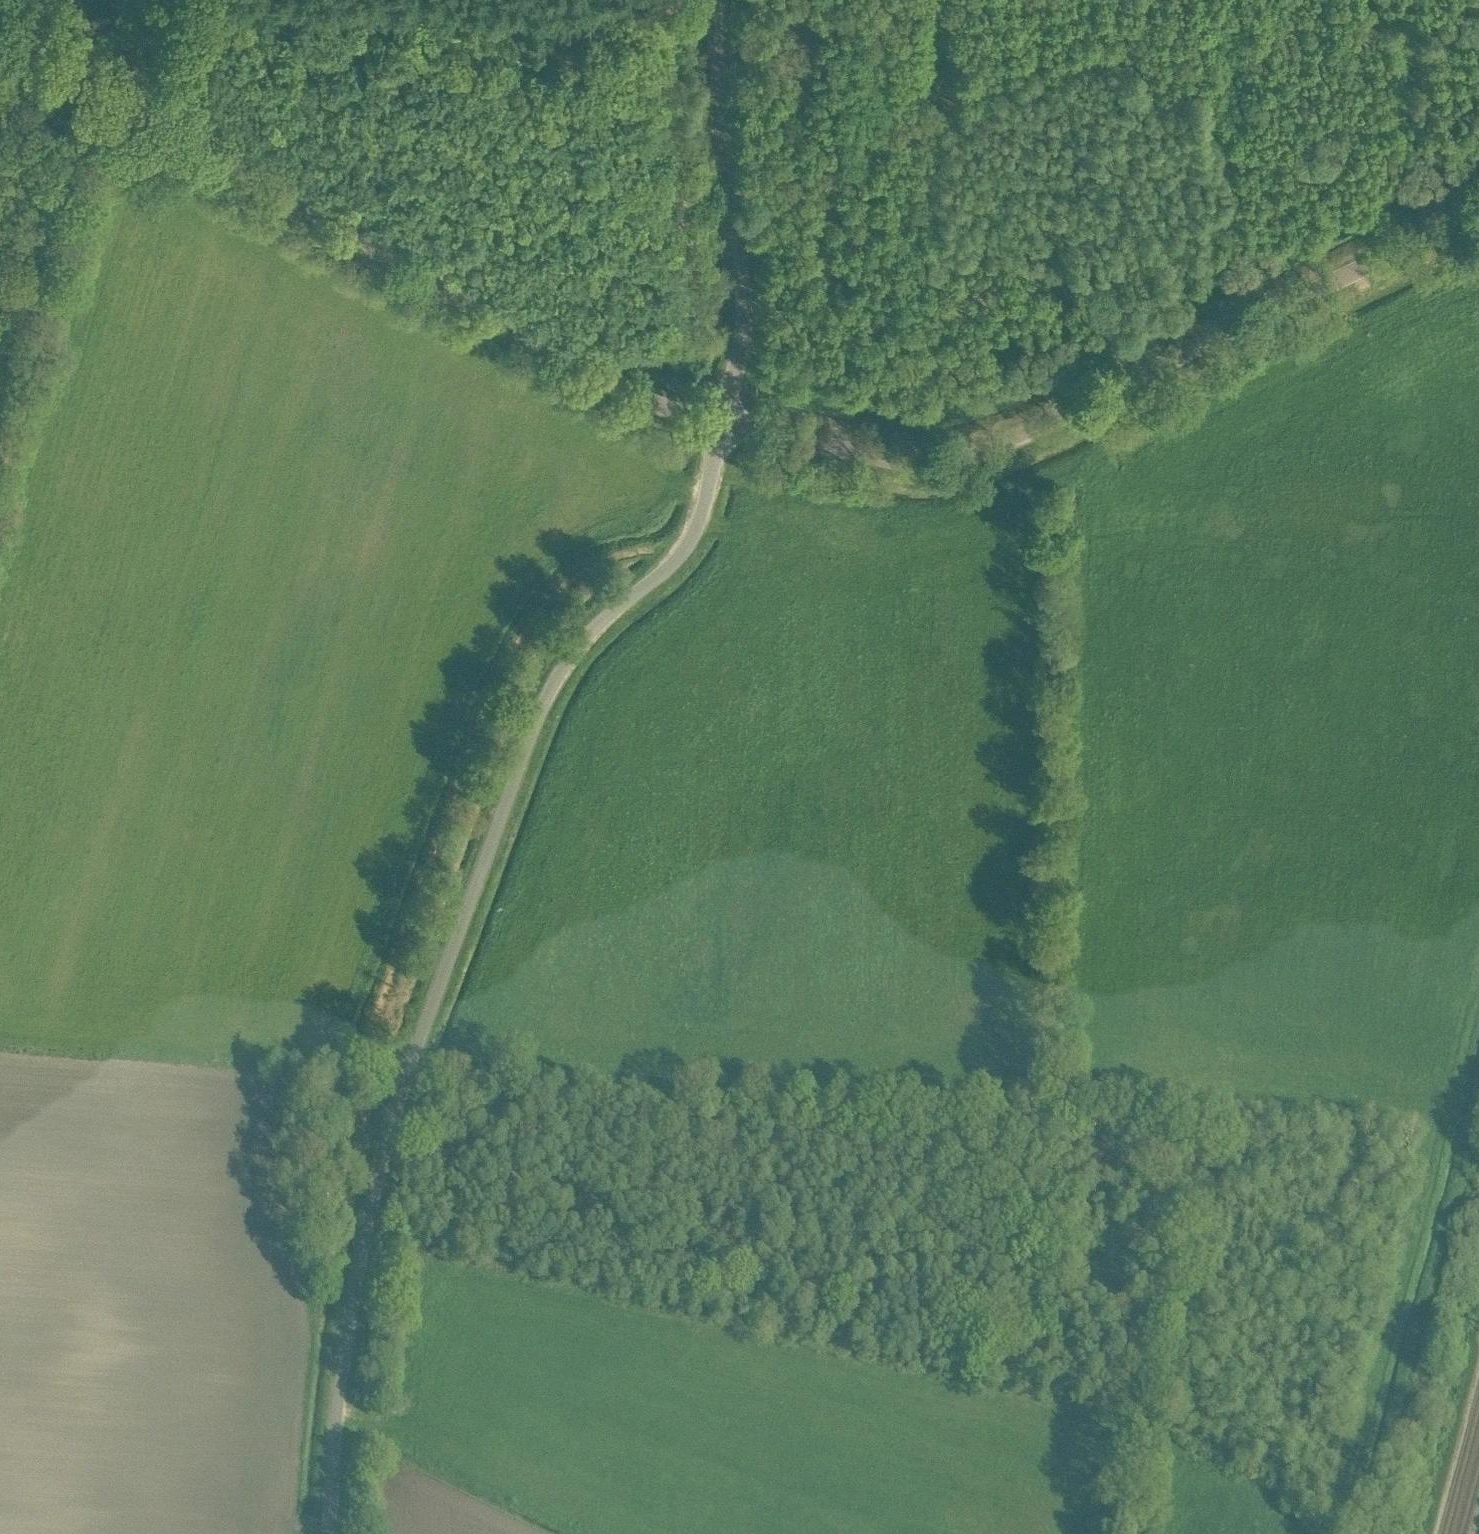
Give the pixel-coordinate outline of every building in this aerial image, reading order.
[(1008,408),(1013,421),(1027,416),(1021,402),(1008,408)]
